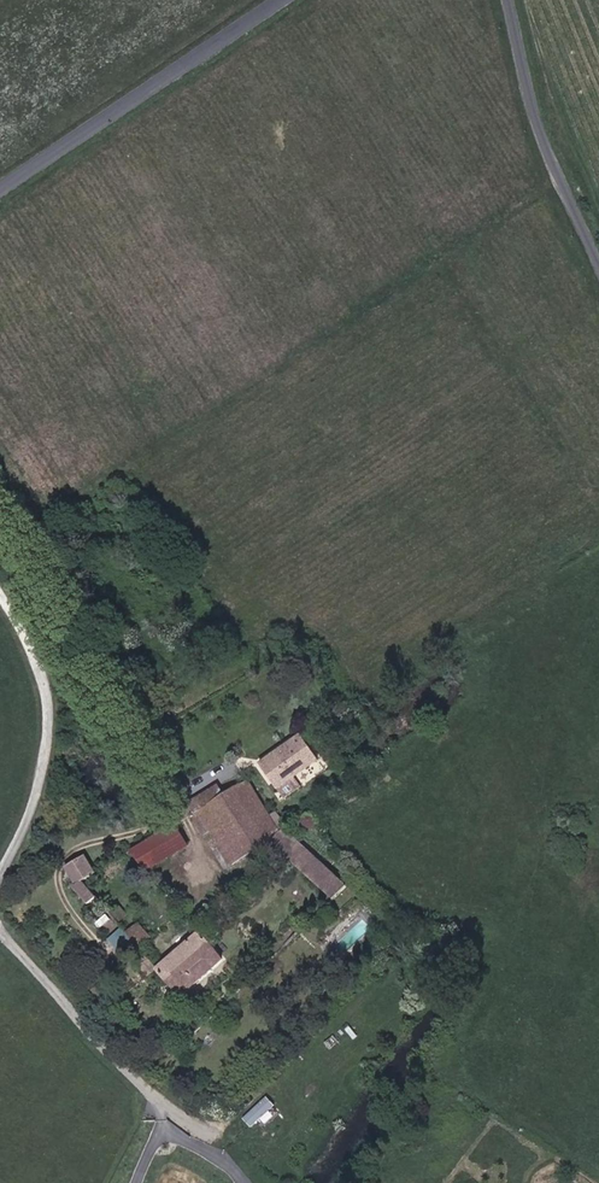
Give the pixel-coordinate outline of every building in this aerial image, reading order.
[(315,756),(299,736),(256,767),(274,791),(273,788),(290,776),(315,756)] [(280,800),(297,787),(290,776),(273,788),(274,791),(280,800)] [(268,819),(245,783),(224,797),(215,784),(179,808),(199,838),(205,834),(228,868),(265,844),(282,833),(271,817),(268,819)] [(129,852),(142,874),(185,848),(171,827),(129,852)] [(344,886),(282,833),(265,844),(329,902),(344,886)] [(82,857),(62,868),(72,885),(91,873),(82,857)] [(79,882),(70,891),(85,905),(94,897),(79,882)] [(147,938),(135,924),(126,933),(138,946),(147,938)] [(219,963),(193,935),(154,971),(180,998),(219,963)] [(273,1107),(265,1097),(241,1118),(250,1128),(273,1107)]
